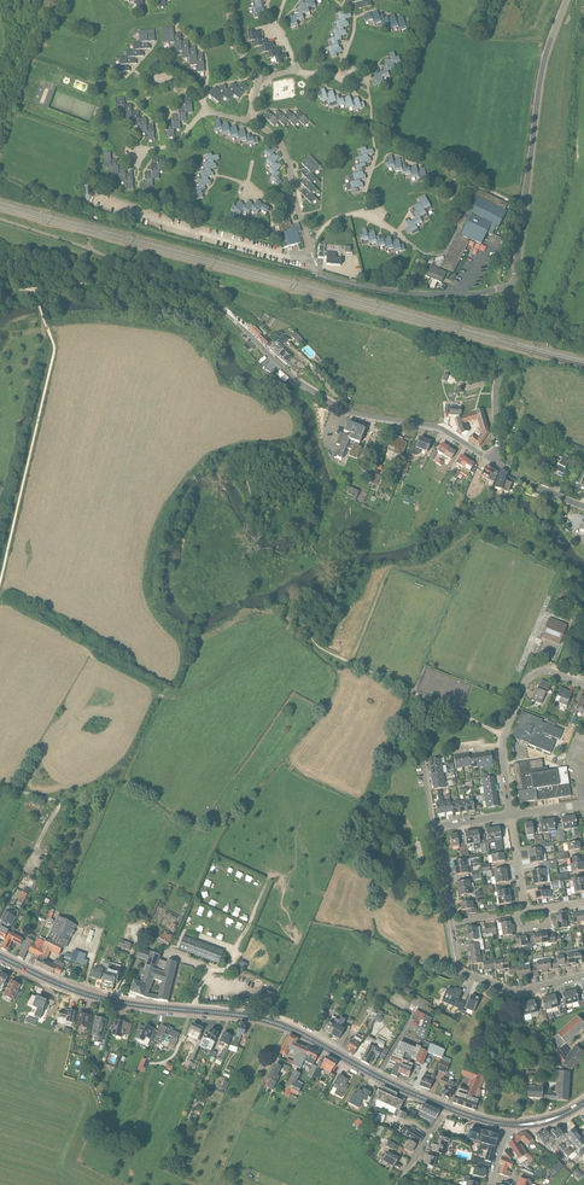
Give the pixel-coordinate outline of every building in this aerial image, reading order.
[(304,3),(305,8),(308,8),(315,6),(316,9),(314,1),(311,2),(310,0),(306,0),(307,3),(304,3)] [(355,2),(356,6),(354,7),(355,9),(370,6),(369,0),(365,0),(361,1),(355,2)] [(310,15),(308,8),(305,8),(304,3),(303,2),(299,3),(301,9),(296,10),(297,13),(298,13),(299,15),(302,14),(309,12),(310,15)] [(255,18),(260,17),(259,13),(265,12),(264,8),(262,8),(257,9),(257,6),(249,8),(252,8),(255,18)] [(374,24),(381,22),(381,21),(384,20),(384,18),(385,18),(384,15),(379,17),(377,11),(373,12),(374,13),(375,18),(372,19),(375,27),(374,24)] [(341,20),(342,23),(346,22),(345,19),(351,17),(350,13),(344,15),(343,12),(335,14),(335,15),(338,14),(341,20)] [(375,18),(374,13),(364,17),(366,25),(367,25),(365,22),(372,19),(375,18)] [(292,22),(290,15),(288,16),(289,22),(286,23),(287,28),(298,26),(298,28),(299,28),(296,21),(292,22)] [(391,28),(398,26),(401,25),(399,20),(396,21),(394,15),(390,16),(391,18),(392,23),(389,24),(392,31),(391,28)] [(381,21),(381,22),(383,29),(384,29),(383,26),(389,24),(392,23),(391,18),(388,19),(387,17),(385,18),(384,18),(384,20),(381,21)] [(400,31),(410,28),(408,22),(405,23),(403,17),(399,19),(399,20),(401,25),(398,26),(400,34),(401,34),(400,31)] [(336,22),(338,29),(339,32),(344,30),(343,27),(349,25),(348,22),(346,22),(342,23),(341,20),(333,23),(336,22)] [(163,42),(167,41),(167,43),(168,43),(167,41),(174,41),(174,35),(173,27),(166,28),(162,28),(163,42)] [(248,42),(255,40),(254,36),(259,35),(261,35),(260,31),(254,32),(253,29),(248,30),(251,40),(248,41),(248,42)] [(333,31),(336,38),(336,37),(337,41),(339,40),(339,42),(342,41),(341,36),(347,34),(345,30),(344,30),(339,32),(338,29),(330,31),(330,32),(333,31)] [(141,36),(142,42),(148,42),(155,41),(154,32),(154,30),(141,31),(141,35),(139,36),(141,36)] [(254,47),(262,45),(261,42),(259,35),(254,36),(255,40),(257,46),(254,47)] [(331,39),(333,46),(334,49),(339,48),(337,41),(336,37),(336,38),(328,40),(331,39)] [(261,53),(268,51),(268,48),(273,47),(273,46),(274,46),(273,42),(267,44),(266,39),(263,40),(263,41),(261,42),(262,45),(264,52),(261,53)] [(329,48),(332,58),(337,56),(336,53),(342,51),(341,47),(339,48),(334,49),(333,46),(325,49),(326,49),(329,48)] [(267,59),(275,57),(274,54),(279,52),(281,52),(280,48),(273,50),(273,47),(268,48),(268,51),(270,58),(267,59)] [(274,65),(282,63),(281,59),(287,58),(286,54),(280,55),(279,52),(274,54),(275,57),(277,64),(274,65)] [(390,65),(393,64),(400,62),(401,64),(399,57),(396,58),(394,52),(390,53),(392,59),(389,60),(390,65)] [(196,55),(196,61),(197,70),(197,69),(204,68),(204,70),(204,68),(203,55),(196,55)] [(388,70),(388,71),(395,68),(396,71),(393,64),(390,65),(389,60),(388,59),(384,60),(386,66),(381,68),(382,70),(384,70),(384,72),(388,70)] [(127,65),(121,65),(112,66),(114,66),(114,72),(118,72),(118,74),(117,74),(117,77),(126,77),(126,72),(128,71),(127,65)] [(379,79),(382,77),(389,75),(390,78),(388,71),(388,70),(384,72),(378,74),(379,79)] [(385,85),(382,77),(379,79),(378,74),(377,72),(373,73),(375,80),(372,81),(373,86),(384,83),(385,85)] [(238,88),(234,93),(240,97),(239,99),(248,87),(245,84),(246,83),(244,81),(238,88)] [(220,89),(219,90),(218,89),(219,88),(216,86),(211,93),(215,96),(213,98),(219,102),(224,95),(228,90),(225,87),(226,86),(224,84),(220,89)] [(229,100),(234,93),(238,88),(233,84),(228,90),(224,95),(230,99),(229,100)] [(321,102),(328,99),(331,98),(329,93),(326,94),(324,88),(320,90),(322,96),(319,97),(322,105),(322,104),(321,102)] [(330,104),(336,102),(336,101),(340,100),(339,98),(340,98),(340,95),(335,97),(333,90),(329,92),(329,93),(331,98),(328,99),(330,107),(331,107),(330,104)] [(347,108),(353,106),(356,105),(355,100),(352,101),(350,95),(346,96),(346,98),(348,103),(345,104),(347,111),(348,111),(347,108)] [(118,111),(124,111),(124,105),(125,105),(124,97),(117,98),(118,113),(118,111)] [(355,111),(365,107),(364,102),(360,103),(358,97),(354,99),(355,100),(356,105),(353,106),(356,114),(355,111)] [(184,99),(185,106),(186,112),(192,111),(192,113),(193,113),(191,98),(184,99)] [(338,106),(345,104),(348,103),(346,98),(340,100),(336,101),(336,102),(339,109),(338,106)] [(178,107),(179,114),(180,120),(186,119),(187,121),(186,112),(185,106),(178,107)] [(263,117),(273,126),(278,121),(273,117),(275,115),(274,116),(267,110),(265,112),(266,113),(263,117)] [(283,125),(288,120),(284,117),(285,116),(285,115),(284,116),(278,111),(275,115),(273,117),(278,121),(284,127),(285,126),(283,125)] [(294,125),(298,120),(294,116),(288,111),(285,115),(285,116),(284,117),(288,120),(295,127),(295,126),(294,125)] [(304,125),(308,120),(299,111),(294,116),(298,120),(305,126),(304,125)] [(173,122),(174,128),(180,128),(181,129),(180,120),(179,114),(172,115),(173,122)] [(225,130),(224,124),(221,125),(220,119),(215,120),(217,126),(213,127),(215,132),(222,131),(222,130),(225,130)] [(175,137),(174,128),(173,122),(166,123),(167,136),(174,136),(174,137),(175,137)] [(224,124),(225,130),(222,130),(222,131),(223,138),(224,138),(223,135),(230,134),(233,133),(232,128),(229,128),(228,122),(224,123),(224,124)] [(147,126),(147,131),(148,141),(148,139),(155,138),(153,123),(150,123),(151,125),(147,125),(147,126)] [(231,139),(238,137),(242,136),(240,131),(237,132),(236,125),(232,126),(232,128),(233,133),(230,134),(232,141),(231,139)] [(239,142),(246,140),(250,139),(250,137),(251,137),(251,134),(246,135),(244,129),(240,130),(240,131),(242,136),(238,137),(240,145),(239,142)] [(248,145),(259,143),(257,138),(250,139),(246,140),(248,148),(248,145)] [(270,151),(268,149),(262,155),(263,155),(264,153),(270,158),(272,160),(276,156),(273,154),(278,149),(275,146),(270,151)] [(361,149),(363,156),(364,159),(369,158),(368,155),(374,153),(373,149),(366,151),(366,148),(358,150),(361,149)] [(206,155),(208,162),(209,165),(214,164),(213,161),(219,159),(218,155),(212,157),(211,153),(203,156),(206,155)] [(267,162),(272,166),(274,168),(278,164),(276,162),(280,158),(277,155),(276,156),(272,160),(270,158),(264,163),(265,164),(267,162)] [(387,168),(394,167),(397,166),(396,161),(393,162),(392,155),(388,156),(389,162),(386,163),(387,171),(388,171),(387,168)] [(157,156),(158,164),(159,170),(165,169),(165,171),(166,171),(164,156),(157,156)] [(364,159),(363,156),(355,158),(357,166),(360,164),(361,168),(368,166),(367,163),(371,161),(370,157),(369,158),(364,159)] [(301,163),(306,168),(311,172),(315,168),(316,169),(317,169),(306,158),(301,163)] [(395,172),(402,170),(406,169),(405,167),(407,167),(406,164),(401,165),(400,159),(396,159),(396,161),(397,166),(394,167),(396,175),(395,172)] [(206,174),(211,172),(210,169),(217,167),(216,163),(214,164),(209,165),(208,162),(200,164),(203,163),(205,170),(206,174)] [(269,170),(274,175),(274,174),(277,177),(280,173),(278,171),(282,166),(279,163),(278,164),(274,168),(272,166),(267,172),(269,170)] [(158,164),(151,164),(152,172),(152,178),(159,177),(159,179),(159,170),(158,164)] [(360,164),(357,166),(352,167),(354,174),(358,173),(359,176),(363,175),(362,172),(369,170),(368,166),(361,168),(360,164)] [(412,178),(418,177),(422,176),(421,171),(418,171),(416,165),(412,166),(413,168),(414,173),(410,174),(412,182),(412,181),(412,178)] [(317,179),(311,172),(306,168),(301,173),(306,178),(310,182),(315,178),(316,179),(317,179)] [(403,175),(410,174),(414,173),(413,168),(406,169),(402,170),(404,178),(403,175)] [(420,182),(430,180),(429,174),(426,175),(425,169),(420,169),(421,171),(422,176),(418,177),(420,185),(420,182)] [(200,172),(202,179),(203,182),(208,180),(208,177),(214,176),(213,172),(211,172),(206,174),(205,170),(198,172),(198,173),(200,172)] [(125,174),(126,180),(126,189),(126,187),(133,187),(132,171),(129,171),(129,174),(126,174),(125,174)] [(145,172),(146,186),(153,185),(153,187),(152,178),(152,172),(145,172)] [(271,179),(279,186),(282,182),(277,177),(279,175),(279,176),(281,174),(280,173),(277,177),(274,174),(274,175),(269,181),(271,179)] [(359,176),(358,173),(354,174),(350,175),(348,176),(350,183),(355,181),(356,184),(361,183),(362,183),(361,180),(366,178),(365,174),(363,175),(359,176)] [(306,178),(301,183),(306,189),(306,188),(310,193),(315,188),(316,189),(317,189),(310,182),(306,178)] [(198,180),(199,187),(200,187),(201,191),(203,190),(204,191),(206,191),(205,186),(211,184),(210,180),(208,180),(203,182),(202,179),(195,181),(198,180)] [(355,181),(350,183),(345,184),(347,191),(349,191),(352,190),(353,193),(358,192),(357,188),(363,187),(362,183),(361,183),(356,184),(355,181)] [(198,199),(203,198),(201,191),(200,187),(199,187),(192,189),(195,189),(198,199)] [(306,188),(306,189),(303,191),(302,190),(300,192),(310,203),(315,198),(316,200),(317,199),(310,193),(306,188)] [(461,227),(447,254),(441,266),(454,273),(471,240),(481,245),(487,233),(492,235),(496,227),(499,228),(506,212),(504,211),(508,205),(477,189),(473,196),(475,197),(466,213),(465,213),(462,219),(458,217),(455,224),(461,227)] [(421,211),(424,210),(430,206),(432,209),(428,202),(425,203),(422,197),(419,199),(421,205),(419,206),(421,211)] [(248,217),(252,210),(249,208),(252,204),(252,203),(249,200),(245,206),(243,204),(240,209),(243,211),(249,214),(247,217),(248,217)] [(257,216),(260,210),(261,209),(258,208),(260,203),(261,202),(258,200),(254,205),(252,204),(249,208),(252,210),(258,214),(256,216),(257,216)] [(240,209),(243,204),(243,203),(240,201),(236,207),(233,205),(231,209),(240,215),(239,217),(243,211),(240,209)] [(265,216),(267,213),(268,211),(269,212),(271,210),(260,203),(258,208),(261,209),(260,210),(267,213),(265,216)] [(419,217),(420,217),(426,214),(427,217),(428,217),(424,210),(421,211),(419,206),(418,205),(414,207),(417,213),(413,215),(414,217),(415,217),(416,219),(419,217)] [(412,226),(415,225),(422,222),(423,224),(420,217),(419,217),(416,219),(410,222),(412,226)] [(405,230),(408,234),(417,229),(419,232),(415,225),(412,226),(410,222),(409,220),(406,222),(408,228),(405,230)] [(282,239),(298,234),(295,224),(292,225),(279,229),(282,239)] [(367,234),(366,228),(362,229),(363,235),(360,236),(362,244),(361,241),(368,239),(371,238),(370,233),(367,234)] [(371,238),(368,239),(370,247),(370,244),(377,242),(376,242),(380,241),(380,239),(381,238),(380,236),(375,237),(374,231),(370,232),(370,233),(371,238)] [(285,248),(287,247),(301,243),(298,234),(282,239),(285,248)] [(388,244),(385,245),(387,253),(386,250),(393,248),(396,247),(395,242),(392,243),(390,236),(386,237),(387,239),(388,244)] [(376,242),(377,242),(378,250),(379,250),(378,247),(385,245),(388,244),(387,239),(380,241),(376,242)] [(401,251),(405,250),(404,245),(400,246),(399,239),(395,240),(395,242),(396,247),(393,248),(395,256),(395,252),(401,251)] [(324,252),(325,246),(319,246),(318,258),(324,259),(324,258),(327,258),(326,264),(341,266),(341,259),(336,259),(336,253),(324,252)] [(426,276),(436,281),(441,283),(446,273),(431,265),(426,276)] [(279,345),(288,343),(287,336),(283,337),(282,332),(277,334),(279,345)] [(301,338),(296,333),(292,336),(297,342),(301,338)] [(248,340),(246,343),(243,345),(247,351),(253,346),(248,340)] [(281,352),(277,356),(282,361),(287,365),(288,365),(292,368),(291,369),(297,374),(303,367),(282,348),(280,351),(281,352)] [(450,408),(450,415),(461,416),(461,408),(457,408),(457,403),(451,403),(451,408),(450,408)] [(456,418),(462,435),(468,432),(467,428),(468,428),(466,423),(477,420),(484,418),(482,410),(456,418)] [(469,440),(479,447),(489,433),(488,430),(484,418),(477,420),(481,434),(478,438),(472,435),(469,440)] [(334,457),(343,460),(344,456),(345,456),(348,449),(351,450),(349,455),(358,459),(361,448),(359,447),(365,431),(365,430),(364,429),(363,429),(355,425),(355,424),(353,423),(352,424),(348,423),(342,437),(341,436),(337,446),(340,447),(338,453),(336,452),(334,457)] [(516,434),(511,433),(511,437),(510,437),(509,445),(514,446),(515,443),(516,443),(517,438),(516,438),(516,434)] [(403,438),(393,434),(387,450),(403,455),(407,443),(402,441),(403,438)] [(412,444),(409,453),(414,455),(415,456),(417,456),(418,455),(419,455),(420,453),(421,450),(427,453),(431,442),(420,438),(417,446),(412,444)] [(449,448),(442,444),(438,451),(444,455),(449,448)] [(449,448),(444,455),(451,459),(455,452),(449,448)] [(555,470),(564,474),(566,468),(565,467),(569,459),(564,456),(564,455),(560,453),(558,457),(562,458),(559,464),(558,464),(555,470)] [(462,467),(467,460),(461,456),(457,464),(462,467)] [(477,466),(474,465),(474,464),(467,460),(462,467),(463,468),(460,473),(466,477),(470,472),(473,474),(477,466)] [(487,486),(492,488),(498,474),(494,471),(491,469),(490,468),(489,467),(488,467),(487,467),(479,480),(480,481),(482,476),(488,480),(487,486)] [(505,482),(507,474),(501,470),(494,489),(500,490),(500,492),(502,493),(503,492),(508,493),(511,484),(505,482)] [(377,486),(380,476),(376,474),(372,483),(377,486)] [(352,499),(355,501),(359,492),(350,488),(348,494),(353,496),(352,499)] [(541,637),(542,638),(560,645),(567,626),(549,619),(541,637)] [(546,693),(547,694),(551,684),(541,680),(539,686),(540,687),(539,690),(536,689),(532,700),(542,704),(546,693)] [(567,706),(572,693),(565,691),(566,690),(561,688),(555,701),(567,706)] [(511,739),(513,739),(519,742),(520,741),(528,744),(528,745),(528,744),(551,752),(550,753),(551,753),(555,742),(552,741),(553,737),(559,740),(563,731),(562,731),(554,728),(556,724),(547,721),(546,724),(542,722),(543,720),(522,712),(518,722),(519,723),(518,725),(517,728),(516,727),(511,739)] [(484,754),(486,765),(493,764),(491,752),(484,754)] [(471,766),(469,756),(469,754),(461,755),(463,767),(471,766)] [(476,755),(478,767),(486,765),(484,754),(476,755)] [(463,767),(461,755),(454,756),(456,768),(463,767)] [(469,756),(471,766),(471,768),(478,767),(476,755),(469,756)] [(429,760),(430,768),(442,766),(441,758),(429,760)] [(547,767),(543,768),(542,760),(513,764),(514,768),(513,768),(514,776),(515,775),(517,791),(519,803),(537,801),(545,800),(545,799),(547,798),(547,800),(555,798),(556,798),(556,797),(558,797),(558,798),(571,796),(567,769),(556,771),(548,772),(547,767)] [(442,766),(430,768),(431,775),(443,773),(442,766)] [(431,775),(433,782),(445,780),(443,773),(431,775)] [(483,786),(495,784),(494,777),(482,779),(483,786)] [(445,780),(433,782),(434,790),(446,788),(445,780)] [(484,794),(496,792),(495,784),(483,786),(484,794)] [(485,801),(497,799),(496,792),(484,794),(485,801)] [(475,812),(473,798),(469,798),(469,800),(465,800),(467,811),(467,813),(468,813),(467,811),(474,810),(475,812)] [(445,813),(452,812),(451,803),(450,799),(446,800),(447,801),(443,802),(445,813),(445,815),(445,813)] [(467,811),(465,800),(465,801),(465,799),(462,799),(462,801),(458,802),(460,812),(460,814),(460,812),(467,811)] [(499,806),(497,799),(485,801),(487,808),(499,806)] [(438,814),(445,813),(443,802),(443,800),(440,801),(440,802),(436,803),(438,816),(438,814)] [(453,814),(460,812),(458,802),(458,800),(454,800),(454,802),(451,803),(452,812),(453,815),(453,814)] [(564,830),(571,829),(569,817),(561,818),(564,830)] [(542,833),(549,832),(547,820),(540,822),(542,833)] [(534,834),(532,823),(525,824),(527,836),(534,834)] [(495,841),(501,840),(500,828),(493,829),(495,841)] [(495,841),(493,829),(486,830),(488,842),(495,841)] [(472,832),(473,844),(480,843),(478,831),(472,832)] [(472,832),(465,833),(466,845),(473,844),(472,832)] [(459,846),(457,834),(450,835),(452,847),(459,846)] [(580,850),(579,842),(568,844),(569,852),(580,850)] [(529,850),(530,857),(542,855),(545,855),(545,851),(541,851),(541,848),(529,850)] [(505,861),(504,854),(492,856),(493,863),(505,861)] [(530,857),(531,864),(543,862),(542,855),(530,857)] [(583,864),(582,857),(570,859),(571,865),(583,864)] [(454,861),(455,869),(467,867),(466,860),(454,861)] [(583,864),(571,865),(572,873),(583,871),(583,864)] [(467,867),(455,869),(456,875),(468,873),(467,867)] [(495,877),(507,875),(506,869),(494,870),(495,877)] [(544,870),(532,871),(533,878),(544,876),(544,870)] [(496,884),(508,882),(507,875),(495,877),(496,884)] [(544,876),(533,878),(534,885),(545,883),(544,876)] [(574,887),(583,886),(583,878),(573,880),(574,887)] [(34,890),(39,882),(35,880),(30,889),(34,890)] [(469,881),(457,882),(458,890),(470,888),(469,881)] [(574,887),(575,894),(583,892),(583,886),(574,887)] [(470,888),(458,890),(459,896),(471,895),(470,888)] [(510,897),(509,890),(497,892),(498,899),(510,897)] [(547,890),(535,892),(536,900),(548,898),(547,890)] [(18,902),(22,904),(27,894),(23,892),(18,902)] [(510,897),(498,899),(499,905),(511,903),(510,897)] [(472,902),(460,904),(461,911),(466,910),(467,915),(477,913),(475,906),(473,906),(472,902)] [(52,924),(54,920),(51,919),(53,916),(53,914),(55,910),(52,909),(46,921),(52,924)] [(554,923),(566,922),(565,916),(567,915),(567,911),(557,913),(558,916),(556,916),(556,920),(554,920),(554,923)] [(9,932),(8,932),(16,917),(6,912),(0,924),(0,937),(5,940),(9,932)] [(58,916),(45,943),(43,948),(49,951),(59,956),(63,948),(65,949),(77,925),(58,916)] [(502,930),(514,928),(513,925),(511,925),(510,918),(498,920),(499,923),(501,923),(502,930)] [(170,930),(175,933),(178,926),(172,924),(170,930)] [(465,935),(477,934),(480,933),(479,927),(476,928),(476,927),(467,928),(467,932),(465,932),(465,935)] [(514,931),(514,928),(502,930),(503,937),(512,935),(512,931),(514,931)] [(158,942),(169,947),(175,936),(163,930),(158,942)] [(540,932),(541,943),(548,942),(548,943),(552,942),(551,934),(547,934),(547,933),(543,934),(543,931),(540,932)] [(9,932),(1,948),(7,951),(8,948),(12,940),(20,945),(23,939),(9,932)] [(533,933),(530,933),(531,945),(535,944),(541,943),(540,932),(537,932),(537,935),(535,935),(534,935),(533,933)] [(28,936),(27,939),(27,938),(25,941),(23,946),(18,957),(23,960),(28,950),(29,951),(32,945),(34,945),(34,944),(33,944),(34,942),(33,941),(34,939),(35,936),(30,933),(28,936)] [(523,937),(520,937),(521,943),(520,943),(520,947),(524,946),(525,950),(532,949),(532,948),(531,945),(530,933),(523,934),(523,937)] [(469,941),(469,942),(477,941),(477,934),(465,935),(466,938),(468,938),(469,941)] [(224,950),(184,936),(179,948),(219,963),(224,950)] [(32,945),(29,951),(39,956),(43,948),(45,943),(37,938),(34,944),(34,945),(32,945)] [(129,950),(132,943),(121,940),(118,946),(129,950)] [(469,941),(466,942),(467,946),(469,945),(469,946),(470,949),(467,949),(468,952),(483,950),(484,950),(482,940),(481,940),(477,941),(469,942),(469,941)] [(573,950),(574,954),(576,966),(579,965),(578,963),(582,962),(582,963),(583,963),(583,953),(583,947),(579,948),(579,949),(573,950)] [(39,956),(35,965),(49,972),(50,972),(53,966),(44,962),(49,951),(43,948),(39,956)] [(145,960),(148,951),(141,948),(138,958),(145,960)] [(480,957),(484,956),(483,950),(468,952),(468,955),(471,955),(471,958),(480,957)] [(567,951),(563,951),(563,952),(563,955),(565,967),(569,967),(569,964),(572,964),(572,966),(576,966),(574,954),(573,950),(567,951)] [(64,959),(88,965),(89,961),(86,960),(87,954),(74,951),(74,954),(66,952),(64,959)] [(135,981),(130,992),(140,996),(147,978),(151,968),(155,969),(158,962),(160,958),(160,956),(151,953),(148,962),(139,983),(135,981)] [(557,957),(553,957),(553,960),(555,969),(559,968),(558,966),(562,965),(562,968),(565,967),(563,955),(557,956),(556,956),(557,957)] [(471,958),(469,958),(469,962),(472,961),(472,965),(481,964),(483,963),(483,962),(486,961),(486,956),(480,957),(471,958)] [(105,959),(103,967),(107,967),(110,963),(111,961),(105,959)] [(507,959),(500,960),(502,972),(506,972),(505,969),(509,969),(510,975),(513,974),(512,965),(508,966),(507,959)] [(55,971),(60,974),(65,964),(55,960),(53,966),(50,972),(53,974),(55,971)] [(494,960),(490,960),(490,961),(492,969),(495,969),(496,971),(499,970),(500,973),(502,972),(500,960),(494,961),(494,960)] [(549,960),(542,961),(544,973),(548,973),(548,970),(551,970),(555,969),(553,960),(550,961),(549,960)] [(544,973),(542,961),(536,962),(536,963),(533,963),(533,967),(535,976),(539,976),(538,972),(541,971),(542,974),(544,973)] [(156,970),(154,977),(161,980),(157,1000),(165,1002),(172,964),(163,962),(163,964),(158,962),(155,969),(156,970)] [(122,966),(110,963),(107,967),(104,975),(102,984),(101,984),(100,987),(113,990),(116,982),(117,982),(122,966)] [(515,965),(512,965),(513,974),(517,974),(518,977),(521,977),(522,979),(525,979),(523,966),(515,967),(515,965)] [(535,976),(533,967),(529,968),(528,965),(523,966),(525,979),(528,978),(527,976),(531,975),(531,977),(535,976)] [(147,978),(140,996),(146,998),(154,977),(156,970),(155,969),(151,968),(147,978)] [(93,970),(91,977),(96,978),(100,979),(99,979),(100,980),(102,971),(98,970),(97,970),(93,970)] [(20,986),(12,982),(11,982),(4,995),(12,1000),(20,986)] [(403,991),(409,995),(412,990),(405,987),(403,991)] [(447,990),(443,999),(449,1002),(448,1004),(458,1008),(457,1011),(460,1012),(465,1003),(458,1000),(461,994),(460,995),(458,994),(459,991),(460,991),(454,988),(453,992),(447,989),(447,990)] [(576,990),(569,992),(572,1003),(579,1002),(576,990)] [(565,1005),(572,1003),(569,992),(562,994),(565,1005)] [(558,1007),(556,1000),(555,995),(555,996),(554,994),(548,995),(548,997),(551,1009),(558,1007)] [(45,1012),(47,1005),(45,1004),(46,1001),(37,997),(36,998),(32,996),(30,1002),(35,1004),(34,1007),(38,1009),(34,1016),(40,1019),(43,1011),(45,1012)] [(474,1013),(479,1001),(470,997),(465,1010),(474,1013)] [(545,1011),(551,1009),(548,997),(542,999),(545,1011)] [(528,1002),(531,1014),(537,1012),(535,1001),(528,1002)] [(528,1002),(521,1004),(524,1015),(531,1014),(528,1002)] [(371,1011),(372,1011),(376,1014),(380,1008),(375,1004),(371,1011)] [(66,1024),(66,1022),(72,1024),(75,1012),(69,1010),(65,1009),(65,1012),(59,1011),(57,1017),(59,1017),(58,1022),(66,1024)] [(374,1020),(380,1023),(383,1017),(381,1016),(383,1013),(379,1011),(377,1014),(378,1014),(374,1020)] [(91,1016),(80,1014),(77,1024),(88,1027),(91,1016)] [(432,1019),(426,1015),(425,1019),(424,1019),(421,1028),(420,1028),(418,1036),(424,1038),(432,1019)] [(35,1026),(37,1021),(27,1017),(25,1022),(35,1026)] [(104,1019),(96,1017),(91,1035),(96,1036),(94,1042),(101,1044),(105,1025),(103,1025),(104,1019)] [(331,1035),(339,1039),(344,1029),(341,1027),(345,1019),(341,1017),(339,1022),(337,1026),(332,1034),(331,1035)] [(569,1073),(572,1070),(583,1054),(583,1048),(582,1047),(580,1050),(575,1046),(569,1054),(563,1046),(583,1028),(583,1025),(577,1017),(556,1034),(557,1035),(550,1041),(557,1050),(554,1053),(552,1055),(561,1066),(562,1065),(568,1073),(569,1073)] [(329,1022),(325,1030),(332,1034),(337,1026),(339,1022),(335,1020),(333,1024),(329,1022)] [(131,1025),(116,1021),(112,1035),(121,1037),(122,1035),(124,1033),(128,1034),(131,1025)] [(230,1045),(238,1048),(242,1035),(244,1036),(246,1027),(244,1026),(244,1024),(240,1023),(236,1037),(234,1037),(230,1045)] [(188,1044),(194,1047),(198,1039),(203,1029),(193,1024),(188,1034),(191,1036),(192,1037),(190,1040),(188,1044)] [(139,1032),(136,1039),(138,1040),(137,1042),(147,1046),(150,1042),(150,1041),(155,1030),(146,1025),(145,1027),(140,1025),(137,1031),(139,1032)] [(159,1031),(154,1041),(158,1042),(160,1038),(162,1039),(165,1033),(168,1035),(169,1035),(172,1037),(167,1047),(173,1049),(178,1040),(176,1039),(179,1033),(172,1030),(173,1028),(167,1026),(166,1028),(161,1025),(159,1031)] [(155,1030),(150,1041),(153,1043),(154,1041),(159,1031),(155,1030)] [(203,1037),(199,1046),(202,1047),(206,1049),(208,1045),(213,1047),(215,1042),(214,1042),(218,1033),(211,1030),(206,1039),(203,1037)] [(231,1036),(224,1033),(219,1045),(222,1046),(223,1044),(227,1046),(231,1036)] [(357,1034),(348,1049),(350,1050),(349,1052),(349,1053),(348,1053),(353,1056),(363,1038),(357,1034)] [(280,1053),(286,1056),(289,1050),(290,1051),(289,1051),(290,1052),(290,1051),(293,1052),(296,1044),(295,1044),(298,1039),(289,1035),(280,1053)] [(361,1061),(369,1065),(369,1064),(375,1054),(379,1056),(384,1045),(368,1037),(366,1042),(370,1044),(361,1061)] [(400,1074),(408,1077),(413,1065),(410,1063),(412,1058),(416,1060),(421,1048),(416,1045),(415,1048),(401,1042),(389,1061),(390,1061),(389,1063),(393,1065),(394,1063),(396,1064),(391,1075),(397,1078),(399,1073),(400,1074)] [(424,1042),(416,1063),(417,1064),(417,1065),(420,1067),(421,1065),(422,1066),(427,1053),(431,1055),(434,1046),(424,1042)] [(294,1058),(294,1056),(296,1057),(293,1061),(287,1058),(285,1062),(292,1064),(292,1065),(300,1069),(301,1066),(302,1066),(304,1062),(303,1061),(309,1050),(296,1044),(293,1052),(290,1051),(290,1052),(289,1051),(288,1054),(289,1054),(288,1055),(294,1058)] [(441,1060),(445,1051),(434,1046),(431,1055),(441,1060)] [(310,1049),(309,1050),(303,1061),(304,1062),(312,1065),(308,1074),(312,1076),(316,1069),(317,1066),(313,1064),(315,1061),(318,1053),(310,1049)] [(222,1062),(226,1051),(223,1050),(220,1057),(218,1056),(217,1060),(222,1062)] [(561,1066),(552,1055),(547,1059),(556,1071),(561,1066)] [(317,1066),(316,1069),(320,1071),(322,1068),(324,1070),(330,1073),(333,1068),(333,1069),(336,1063),(337,1062),(327,1056),(327,1057),(323,1063),(320,1061),(317,1066)] [(137,1069),(141,1071),(146,1060),(142,1058),(137,1069)] [(149,1061),(146,1060),(141,1071),(144,1072),(149,1061)] [(442,1060),(437,1070),(446,1074),(450,1064),(442,1060)] [(193,1062),(189,1061),(187,1067),(195,1069),(197,1064),(192,1063),(193,1062)] [(281,1067),(280,1067),(275,1065),(265,1086),(273,1090),(279,1077),(277,1075),(281,1067)] [(545,1094),(545,1099),(553,1100),(568,1101),(569,1073),(568,1073),(562,1065),(561,1066),(556,1071),(557,1072),(556,1094),(545,1094)] [(453,1103),(469,1109),(474,1099),(473,1099),(474,1096),(477,1088),(481,1077),(482,1074),(465,1067),(461,1075),(469,1079),(467,1084),(469,1085),(467,1089),(460,1087),(458,1090),(453,1103)] [(295,1083),(300,1074),(294,1072),(289,1082),(287,1082),(285,1086),(287,1087),(284,1095),(289,1097),(292,1093),(297,1095),(301,1087),(295,1083)] [(430,1090),(433,1081),(434,1077),(425,1074),(423,1078),(422,1078),(419,1086),(430,1090)] [(342,1098),(347,1088),(345,1086),(348,1080),(343,1078),(339,1076),(334,1084),(338,1087),(334,1094),(342,1098)] [(449,1099),(456,1084),(442,1078),(440,1084),(445,1086),(441,1094),(445,1096),(444,1097),(449,1099)] [(528,1078),(527,1098),(541,1099),(542,1084),(534,1083),(534,1078),(528,1078)] [(225,1091),(226,1091),(229,1083),(224,1081),(221,1089),(220,1093),(224,1094),(225,1091)] [(371,1093),(363,1088),(362,1091),(359,1089),(356,1094),(354,1092),(348,1103),(358,1108),(361,1103),(361,1102),(362,1099),(366,1101),(368,1097),(369,1098),(370,1097),(369,1096),(371,1093)] [(475,1111),(475,1110),(477,1106),(477,1105),(479,1106),(479,1107),(481,1102),(478,1102),(482,1090),(477,1088),(474,1096),(473,1099),(474,1099),(469,1109),(475,1111)] [(378,1090),(373,1102),(376,1103),(377,1101),(387,1105),(391,1096),(378,1090)] [(396,1109),(393,1116),(396,1117),(399,1119),(400,1118),(402,1112),(399,1111),(403,1102),(391,1096),(387,1105),(396,1109)] [(424,1104),(419,1113),(409,1108),(406,1114),(416,1119),(418,1115),(426,1119),(432,1108),(424,1104)] [(199,1115),(201,1110),(195,1107),(192,1112),(199,1115)] [(436,1119),(439,1114),(440,1112),(432,1108),(426,1119),(433,1122),(435,1119),(436,1119)] [(379,1114),(377,1121),(383,1124),(386,1116),(379,1114)] [(353,1123),(358,1130),(365,1125),(359,1118),(353,1123)] [(408,1136),(420,1143),(423,1138),(413,1132),(415,1128),(412,1126),(410,1129),(408,1128),(408,1129),(403,1126),(400,1133),(407,1137),(408,1136)] [(557,1145),(568,1157),(574,1152),(574,1151),(573,1152),(569,1147),(571,1145),(562,1134),(563,1134),(557,1127),(555,1129),(554,1128),(551,1131),(551,1132),(560,1143),(557,1145)] [(574,1151),(574,1152),(577,1155),(579,1158),(583,1154),(583,1142),(574,1129),(567,1134),(565,1132),(563,1134),(562,1134),(571,1145),(576,1150),(574,1151)] [(472,1130),(469,1139),(473,1140),(473,1143),(479,1145),(480,1142),(483,1133),(472,1130)] [(552,1149),(557,1145),(548,1134),(545,1130),(541,1133),(540,1132),(538,1133),(536,1135),(545,1145),(547,1143),(552,1149)] [(477,1158),(475,1164),(483,1166),(484,1166),(489,1168),(491,1163),(499,1135),(483,1131),(483,1133),(480,1142),(478,1152),(481,1153),(482,1150),(488,1151),(486,1157),(485,1160),(477,1158)] [(557,1145),(560,1143),(551,1132),(548,1134),(557,1145)] [(522,1140),(528,1147),(534,1142),(526,1133),(517,1135),(513,1139),(517,1144),(522,1140)] [(434,1144),(432,1151),(443,1154),(446,1144),(448,1145),(449,1145),(450,1140),(440,1137),(438,1142),(433,1141),(432,1144),(434,1144)] [(513,1139),(509,1143),(519,1158),(517,1159),(520,1164),(528,1159),(524,1154),(518,1146),(517,1144),(513,1139)] [(389,1141),(386,1146),(393,1150),(396,1145),(389,1141)] [(410,1141),(405,1149),(411,1153),(416,1145),(410,1141)] [(519,1146),(518,1146),(524,1154),(528,1159),(532,1162),(532,1161),(534,1158),(526,1152),(521,1144),(519,1146)] [(505,1151),(503,1155),(510,1160),(513,1156),(505,1151)] [(398,1159),(393,1156),(387,1152),(380,1163),(380,1164),(383,1160),(393,1167),(392,1170),(397,1161),(398,1159)] [(501,1158),(499,1163),(503,1165),(500,1174),(504,1176),(506,1176),(509,1177),(510,1172),(507,1171),(508,1167),(511,1168),(514,1163),(510,1161),(510,1160),(503,1155),(502,1155),(503,1156),(502,1158),(501,1158)] [(427,1156),(424,1164),(433,1167),(435,1158),(427,1156)] [(575,1164),(578,1168),(574,1172),(580,1179),(583,1176),(583,1174),(583,1173),(583,1172),(583,1159),(582,1157),(575,1164)] [(547,1174),(553,1178),(563,1166),(557,1161),(547,1174)] [(486,1174),(485,1174),(485,1171),(474,1168),(472,1175),(473,1175),(472,1177),(477,1178),(477,1176),(485,1178),(484,1178),(485,1174),(486,1174)]
